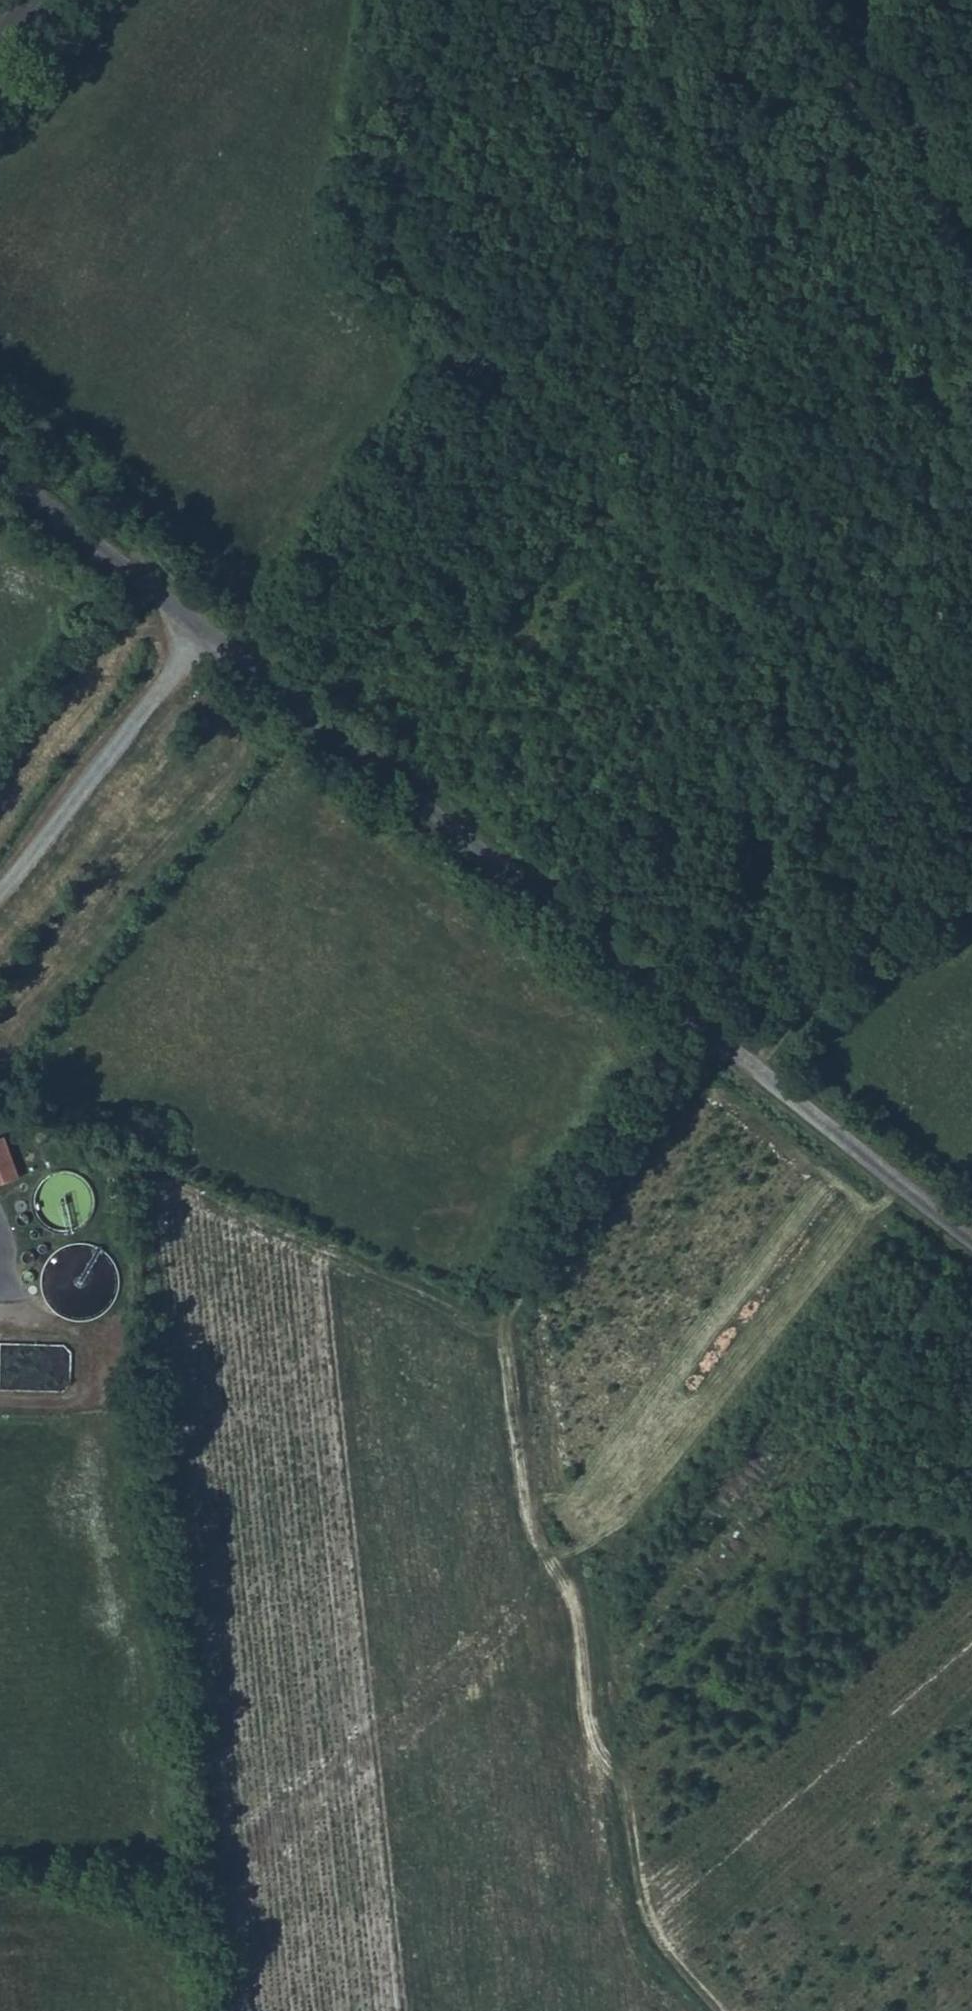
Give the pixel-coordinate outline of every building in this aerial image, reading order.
[(0,1138),(0,1184),(17,1178),(3,1138),(0,1138)]
